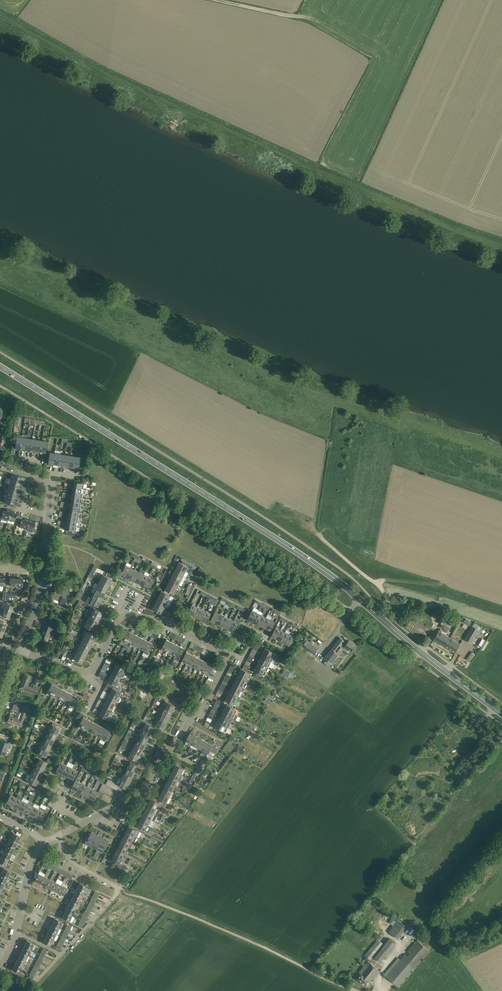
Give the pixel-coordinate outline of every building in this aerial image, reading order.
[(10,474),(9,478),(18,481),(19,479),(28,482),(29,479),(10,474)] [(18,483),(18,481),(9,478),(7,483),(21,487),(22,484),(18,483)] [(83,488),(64,485),(64,488),(73,489),(72,491),(82,493),(83,488)] [(16,490),(6,488),(5,492),(19,496),(19,494),(15,492),(16,490)] [(12,502),(13,500),(3,497),(2,502),(16,506),(17,503),(12,502)] [(8,519),(11,510),(6,509),(6,511),(4,510),(3,510),(3,511),(0,510),(0,517),(1,517),(1,519),(7,521),(8,519)] [(17,524),(19,516),(17,516),(17,515),(16,515),(17,514),(14,513),(15,511),(11,510),(8,519),(14,521),(14,523),(17,524)] [(26,530),(29,519),(25,518),(24,520),(22,519),(22,517),(19,516),(17,524),(20,525),(19,527),(22,527),(22,529),(26,530)] [(33,520),(29,519),(26,530),(36,533),(39,522),(35,521),(35,523),(32,522),(33,520)] [(77,526),(58,523),(57,526),(66,527),(66,530),(76,531),(77,526)] [(120,574),(125,577),(130,567),(131,564),(127,562),(125,565),(120,574)] [(179,562),(177,567),(186,571),(189,567),(179,562)] [(135,569),(130,567),(125,577),(130,579),(135,569)] [(184,576),(186,571),(177,567),(174,571),(184,576)] [(139,572),(135,569),(130,579),(134,581),(139,572)] [(139,572),(134,581),(139,583),(145,572),(140,569),(139,572)] [(181,581),(184,576),(174,571),(172,576),(181,581)] [(149,574),(145,572),(139,583),(143,586),(148,576),(149,574)] [(97,578),(100,579),(110,584),(112,579),(100,573),(97,578)] [(148,576),(143,586),(148,588),(153,579),(148,576)] [(181,581),(172,576),(170,580),(179,585),(181,581)] [(98,584),(107,589),(110,584),(100,579),(98,584)] [(177,590),(179,585),(170,580),(167,585),(177,590)] [(105,593),(107,589),(98,584),(95,588),(105,593)] [(177,590),(167,585),(165,590),(174,594),(177,590)] [(69,593),(61,590),(56,588),(52,599),(60,602),(59,605),(64,607),(69,593)] [(95,588),(93,593),(103,598),(105,593),(95,588)] [(159,595),(169,600),(171,595),(162,591),(159,595)] [(103,598),(93,593),(91,598),(100,602),(103,598)] [(166,605),(169,600),(159,595),(157,600),(166,605)] [(98,607),(100,602),(91,598),(88,602),(98,607)] [(164,609),(166,605),(157,600),(154,604),(164,609)] [(4,610),(11,612),(13,606),(12,606),(13,604),(8,602),(7,604),(6,604),(4,610)] [(164,609),(154,604),(152,609),(162,614),(164,609)] [(193,615),(193,616),(198,606),(193,604),(188,613),(191,615),(192,616),(193,615)] [(197,618),(202,608),(198,606),(193,616),(196,617),(195,618),(197,618)] [(89,611),(100,617),(103,613),(91,607),(89,611)] [(202,620),(207,611),(202,608),(197,618),(200,619),(200,620),(201,621),(202,620)] [(9,618),(11,612),(4,610),(2,616),(9,618)] [(252,622),(257,612),(252,610),(248,619),(250,621),(250,622),(252,622)] [(98,622),(100,617),(89,611),(87,614),(86,613),(85,615),(86,616),(98,622)] [(207,611),(202,620),(205,622),(204,622),(206,623),(207,623),(211,613),(207,611)] [(216,623),(220,613),(216,611),(211,620),(214,622),(215,623),(216,623)] [(257,624),(262,615),(257,612),(252,622),(255,623),(255,624),(256,625),(257,624)] [(220,626),(220,625),(225,616),(220,613),(216,623),(218,624),(218,625),(220,626)] [(261,626),(266,617),(262,615),(257,624),(260,626),(259,626),(261,627),(261,626)] [(450,619),(443,615),(439,622),(443,624),(445,621),(448,623),(450,619)] [(98,622),(86,616),(83,620),(86,621),(86,622),(96,627),(98,622)] [(225,627),(229,618),(225,616),(220,625),(223,626),(222,627),(224,628),(225,627)] [(240,620),(235,617),(234,620),(229,630),(232,631),(232,632),(233,633),(234,632),(240,620)] [(271,619),(266,617),(261,626),(264,628),(264,629),(266,629),(271,619)] [(229,630),(234,620),(229,618),(225,627),(227,629),(229,630)] [(271,619),(266,629),(269,630),(268,631),(270,632),(270,631),(271,631),(276,622),(271,619)] [(46,642),(50,631),(52,632),(55,623),(49,620),(47,625),(43,624),(41,630),(42,630),(38,639),(46,642)] [(96,627),(86,622),(84,626),(93,631),(96,627)] [(276,639),(281,629),(278,628),(279,626),(277,625),(271,636),(274,638),(275,639),(276,639)] [(479,630),(472,626),(465,639),(471,643),(479,630)] [(280,641),(285,632),(281,629),(276,639),(279,640),(278,641),(280,642),(280,641)] [(121,641),(126,643),(131,632),(126,630),(121,641)] [(84,635),(94,640),(96,636),(87,631),(84,635)] [(445,646),(450,638),(439,631),(434,639),(445,646)] [(130,645),(136,635),(131,632),(126,643),(130,645)] [(285,632),(280,641),(283,643),(285,644),(285,643),(290,634),(285,632)] [(291,632),(290,634),(285,643),(288,645),(287,645),(289,646),(290,646),(295,636),(293,635),(294,634),(291,632)] [(94,640),(84,635),(82,640),(92,645),(94,640)] [(135,647),(140,637),(136,635),(130,645),(135,647)] [(144,639),(140,637),(135,647),(139,650),(144,639)] [(355,646),(349,641),(347,643),(340,638),(332,648),(324,658),(328,661),(332,665),(344,649),(341,646),(342,644),(345,647),(351,652),(355,646)] [(460,644),(450,638),(445,646),(455,652),(460,644)] [(139,650),(144,652),(149,641),(144,639),(139,650)] [(166,652),(171,642),(166,639),(161,650),(166,652)] [(484,650),(489,641),(485,639),(480,648),(484,650)] [(92,645),(82,640),(80,645),(89,649),(92,645)] [(154,644),(149,641),(144,652),(148,654),(154,644)] [(170,655),(176,644),(171,642),(166,652),(170,655)] [(175,657),(180,646),(176,644),(170,655),(175,657)] [(80,645),(77,649),(87,654),(89,649),(80,645)] [(185,649),(180,646),(175,657),(174,659),(181,663),(186,654),(183,652),(185,649)] [(263,652),(276,659),(277,658),(274,657),(276,653),(265,648),(263,652)] [(85,658),(87,654),(77,649),(76,652),(74,651),(73,653),(75,654),(85,658)] [(471,661),(476,653),(472,651),(467,659),(471,661)] [(181,663),(186,665),(191,654),(186,652),(186,654),(181,663)] [(276,659),(263,652),(261,657),(271,662),(274,664),(276,659)] [(82,663),(85,658),(75,654),(74,656),(72,655),(71,658),(82,663)] [(190,667),(196,656),(191,654),(186,665),(190,667)] [(462,665),(466,658),(460,655),(457,662),(462,665)] [(195,669),(200,659),(196,656),(190,667),(195,669)] [(258,661),(269,667),(271,662),(261,657),(258,661)] [(199,672),(205,661),(200,659),(195,669),(199,672)] [(209,663),(205,661),(199,672),(204,674),(209,663)] [(269,667),(258,661),(256,666),(267,671),(269,667)] [(115,668),(125,673),(128,668),(117,663),(115,668)] [(209,663),(204,674),(208,676),(214,666),(209,663)] [(267,671),(256,666),(254,671),(264,676),(267,671)] [(123,678),(125,673),(115,668),(112,672),(123,678)] [(239,673),(250,678),(252,674),(241,668),(239,673)] [(103,671),(101,670),(98,676),(105,680),(107,676),(107,675),(105,674),(104,675),(102,674),(103,671)] [(121,682),(123,678),(112,672),(110,677),(121,682)] [(250,678),(239,673),(237,678),(247,683),(250,678)] [(27,686),(29,681),(30,676),(25,674),(19,688),(37,695),(41,683),(38,682),(39,679),(36,678),(32,688),(27,686)] [(121,682),(110,677),(107,675),(107,676),(109,678),(108,681),(118,687),(121,682)] [(247,683),(237,678),(234,682),(245,687),(247,683)] [(245,687),(234,682),(232,686),(243,692),(246,694),(247,692),(243,691),(245,687)] [(46,694),(51,697),(56,686),(51,684),(46,694)] [(56,686),(51,697),(55,699),(61,688),(56,686)] [(243,692),(232,686),(230,691),(241,696),(243,692)] [(60,701),(65,691),(61,688),(55,699),(60,701)] [(110,692),(121,698),(123,693),(113,688),(110,692)] [(64,703),(69,693),(65,691),(60,701),(64,703)] [(241,696),(230,691),(228,695),(238,701),(241,696)] [(119,702),(121,698),(110,692),(108,697),(119,702)] [(68,706),(74,695),(69,693),(64,703),(68,706)] [(79,698),(74,695),(68,706),(73,708),(79,698)] [(238,701),(228,695),(225,700),(236,705),(238,701)] [(116,707),(119,702),(108,697),(106,701),(116,707)] [(116,707),(106,701),(103,706),(114,711),(116,707)] [(162,707),(164,708),(173,712),(176,706),(167,702),(166,705),(164,704),(162,707)] [(20,706),(18,706),(17,705),(16,705),(14,704),(11,710),(17,712),(20,706)] [(224,709),(235,714),(237,710),(227,704),(224,709)] [(114,711),(103,706),(101,710),(112,715),(114,711)] [(19,719),(14,717),(9,715),(7,721),(21,726),(27,709),(23,707),(19,719)] [(173,712),(164,708),(162,713),(170,718),(173,712)] [(236,720),(238,716),(235,714),(224,709),(222,713),(233,719),(236,720)] [(112,715),(101,710),(99,715),(109,720),(112,715)] [(170,718),(162,713),(159,719),(167,723),(170,718)] [(230,723),(233,719),(222,713),(220,718),(230,723)] [(78,728),(83,730),(88,719),(84,717),(78,728)] [(228,728),(230,723),(220,718),(217,722),(228,728)] [(87,732),(93,722),(88,719),(83,730),(87,732)] [(164,729),(167,723),(159,719),(156,725),(164,729)] [(92,734),(97,724),(93,722),(87,732),(92,734)] [(228,728),(217,722),(215,727),(226,732),(228,728)] [(146,723),(143,729),(151,733),(154,727),(146,723)] [(52,724),(49,730),(57,734),(60,729),(52,724)] [(96,737),(102,726),(97,724),(92,734),(96,737)] [(101,739),(106,728),(102,726),(96,737),(101,739)] [(111,731),(106,728),(101,739),(105,741),(106,740),(109,734),(111,731)] [(151,733),(143,729),(140,734),(149,739),(151,733)] [(57,734),(49,730),(46,736),(54,740),(57,734)] [(188,746),(190,747),(196,736),(190,733),(186,741),(189,743),(188,746)] [(149,739),(140,734),(137,740),(146,744),(149,739)] [(54,740),(46,736),(43,741),(51,746),(54,740)] [(201,739),(196,736),(190,747),(192,744),(197,747),(201,739)] [(207,742),(201,739),(197,747),(203,750),(207,742)] [(5,742),(0,740),(0,741),(0,753),(4,755),(7,748),(9,748),(11,744),(5,742)] [(135,746),(143,750),(146,744),(137,740),(135,746)] [(51,746),(43,741),(40,747),(49,751),(51,746)] [(213,745),(207,742),(203,750),(201,753),(207,756),(213,745)] [(218,748),(213,745),(207,756),(212,759),(214,756),(218,748)] [(140,755),(143,750),(135,746),(132,751),(140,755)] [(49,751),(40,747),(37,753),(46,757),(49,751)] [(140,755),(132,751),(129,757),(137,761),(140,755)] [(36,764),(44,768),(47,763),(39,758),(36,764)] [(57,771),(62,774),(67,765),(61,762),(57,771)] [(127,767),(136,772),(139,766),(130,762),(127,767)] [(44,768),(36,764),(33,770),(41,774),(44,768)] [(173,770),(181,774),(184,769),(176,764),(173,770)] [(72,768),(67,765),(62,774),(68,776),(72,768)] [(133,777),(136,772),(127,767),(125,773),(133,777)] [(78,771),(72,768),(68,776),(74,779),(78,771)] [(41,774),(33,770),(30,775),(39,780),(41,774)] [(183,775),(181,774),(173,770),(170,776),(178,780),(180,777),(182,778),(183,775)] [(130,783),(133,777),(125,773),(122,779),(130,783)] [(36,785),(39,780),(30,775),(27,781),(36,785)] [(178,780),(170,776),(167,781),(175,786),(178,780)] [(72,788),(77,791),(82,783),(79,782),(80,779),(77,778),(72,788)] [(122,792),(124,787),(119,784),(108,779),(106,784),(122,792)] [(127,789),(130,783),(122,779),(119,784),(124,787),(127,789)] [(175,786),(167,781),(164,787),(173,791),(175,786)] [(87,786),(82,783),(77,791),(83,794),(87,786)] [(93,789),(87,786),(83,794),(89,797),(93,789)] [(173,791),(164,787),(161,793),(170,797),(173,791)] [(96,796),(98,792),(93,789),(89,797),(94,800),(96,796)] [(98,792),(96,796),(109,803),(112,798),(99,791),(98,792)] [(167,803),(170,797),(161,793),(158,798),(167,803)] [(6,803),(12,806),(16,797),(10,794),(6,803)] [(12,806),(17,808),(22,800),(23,797),(17,795),(16,797),(12,806)] [(151,798),(148,804),(157,808),(160,802),(151,798)] [(23,811),(27,803),(22,800),(17,808),(23,811)] [(29,814),(33,806),(27,803),(23,811),(29,814)] [(157,808),(148,804),(146,809),(157,816),(160,810),(157,808)] [(34,817),(38,809),(33,806),(29,814),(34,817)] [(40,807),(38,809),(34,817),(40,820),(45,809),(40,807)] [(157,816),(146,809),(143,815),(151,819),(155,821),(157,816)] [(140,821),(148,825),(151,819),(143,815),(140,821)] [(145,831),(148,825),(140,821),(137,827),(145,831)] [(126,832),(134,836),(137,837),(140,831),(137,829),(137,830),(129,826),(126,832)] [(93,843),(97,835),(92,832),(90,836),(89,836),(89,837),(87,841),(93,843)] [(123,837),(134,842),(134,843),(137,837),(134,836),(126,832),(123,837)] [(10,839),(17,842),(20,836),(13,833),(10,839)] [(97,835),(93,843),(99,846),(103,838),(97,835)] [(134,842),(123,837),(120,843),(129,847),(131,848),(134,842)] [(103,838),(99,846),(97,850),(103,853),(109,841),(103,838)] [(14,848),(17,842),(10,839),(7,844),(14,848)] [(126,853),(129,847),(120,843),(117,848),(126,853)] [(4,850),(12,854),(14,848),(7,844),(4,850)] [(123,858),(126,853),(117,848),(115,854),(123,858)] [(12,854),(4,850),(2,856),(9,859),(12,854)] [(120,864),(123,858),(115,854),(112,860),(116,862),(115,865),(120,868),(121,865),(120,864)] [(2,856),(0,859),(0,862),(6,865),(9,859),(2,856)] [(48,869),(49,867),(51,863),(45,860),(42,866),(48,869)] [(4,868),(1,874),(8,877),(11,872),(4,868)] [(68,872),(66,876),(73,880),(76,876),(68,872)] [(34,881),(40,884),(44,876),(38,873),(34,881)] [(50,879),(44,876),(40,884),(46,886),(50,879)] [(55,882),(50,879),(46,886),(52,889),(55,882)] [(61,885),(55,882),(52,889),(57,892),(61,885)] [(80,883),(77,889),(84,892),(87,887),(80,883)] [(67,888),(61,885),(57,892),(63,895),(67,888)] [(84,892),(77,889),(74,894),(81,898),(84,892)] [(81,898),(74,894),(71,900),(78,904),(81,898)] [(78,904),(71,900),(68,906),(75,909),(78,904)] [(75,909),(68,906),(65,912),(72,915),(75,909)] [(72,915),(65,912),(62,917),(69,921),(72,915)] [(55,918),(52,924),(59,928),(62,922),(55,918)] [(389,932),(398,939),(406,927),(397,920),(389,932)] [(59,928),(52,924),(49,930),(56,934),(59,928)] [(46,936),(53,939),(56,934),(49,930),(46,936)] [(53,939),(46,936),(43,941),(50,945),(53,939)] [(395,943),(389,939),(375,957),(380,962),(395,943)] [(24,946),(31,950),(34,944),(27,940),(24,946)] [(383,944),(378,940),(365,955),(370,960),(383,944)] [(417,940),(407,951),(410,954),(408,956),(405,954),(386,976),(399,987),(430,951),(417,940)] [(31,950),(24,946),(21,952),(28,955),(31,950)] [(28,955),(21,952),(18,957),(25,961),(28,955)] [(25,961),(18,957),(15,963),(22,967),(25,961)] [(22,967),(15,963),(12,969),(19,972),(22,967)] [(368,967),(365,964),(359,972),(361,974),(358,979),(366,985),(370,981),(369,981),(378,969),(370,963),(368,967)]
